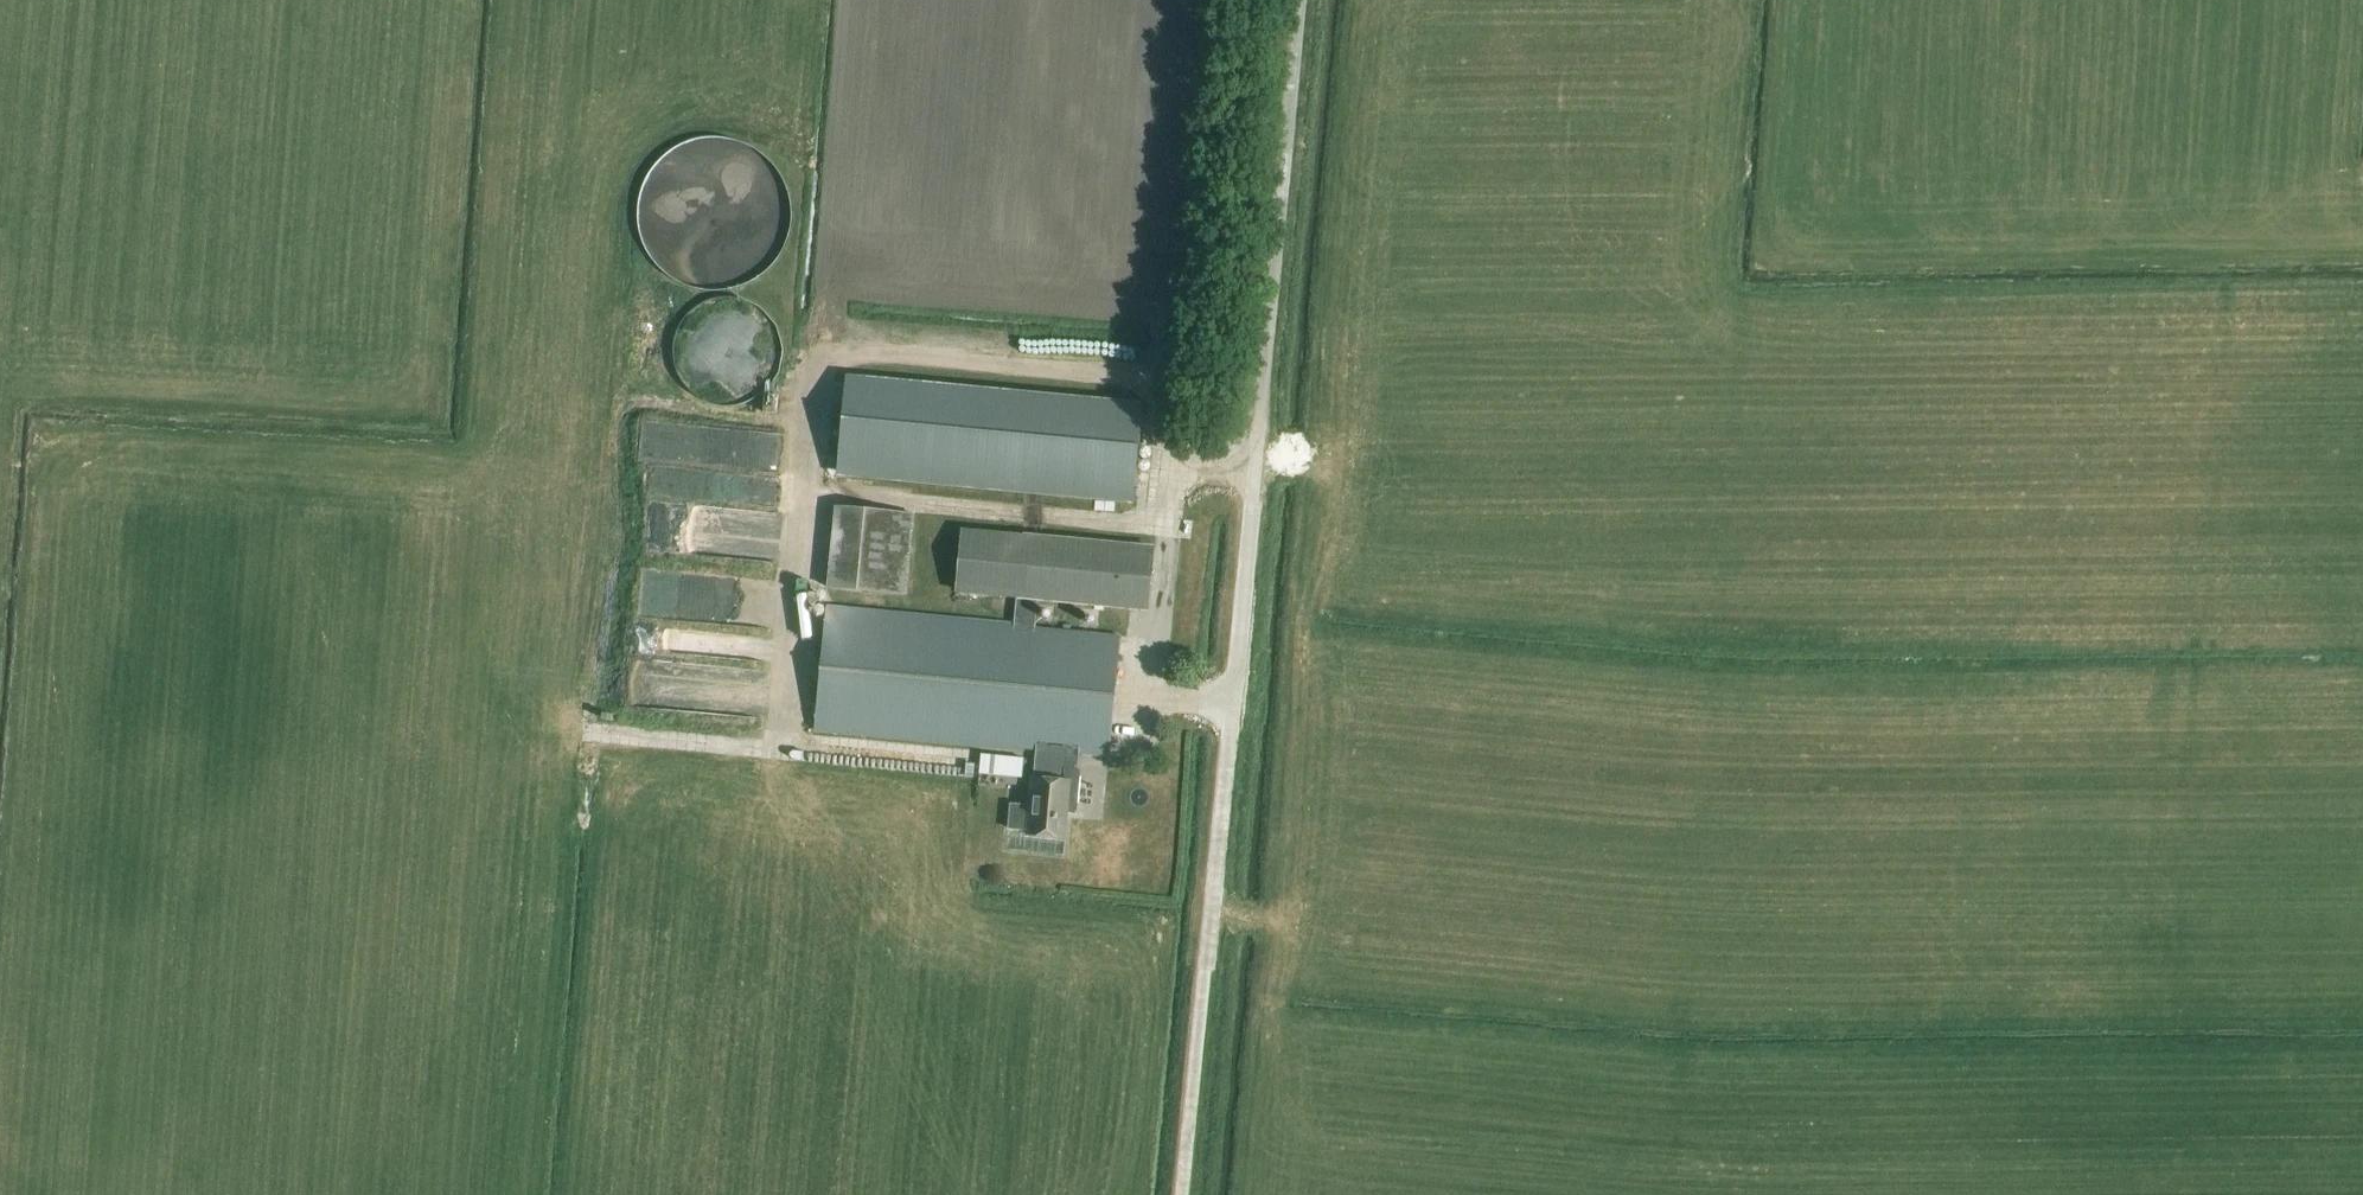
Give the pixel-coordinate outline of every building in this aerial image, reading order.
[(1141,408),(842,380),(833,471),(1132,499),(1141,408)] [(835,507),(828,588),(903,595),(911,514),(835,507)] [(1149,609),(1154,549),(959,531),(954,590),(1016,596),(1013,627),(826,609),(815,729),(1036,750),(1034,778),(1032,778),(1030,806),(1012,805),(1010,828),(1027,830),(1027,835),(1065,838),(1070,781),(1063,781),(1066,753),(1108,757),(1120,637),(1033,629),(1036,598),(1149,609)] [(984,771),(1028,774),(1030,754),(986,750),(984,771)]
